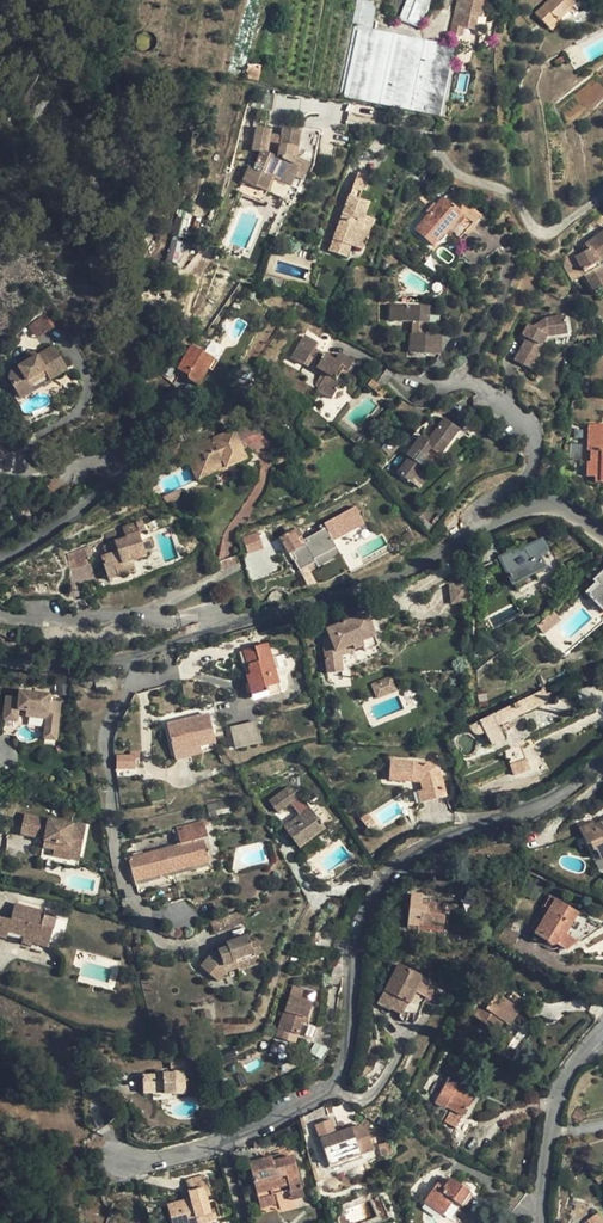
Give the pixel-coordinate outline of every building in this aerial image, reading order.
[(354,26),(363,28),(371,30),(375,9),(371,2),(360,0),(357,0),(352,25),(354,26)] [(398,19),(419,28),(430,0),(406,0),(398,19)] [(455,11),(450,34),(462,37),(464,28),(474,30),(477,16),(481,17),(485,0),(458,0),(455,11)] [(536,14),(548,26),(556,18),(558,20),(579,0),(550,0),(536,14)] [(558,20),(556,18),(548,26),(552,30),(560,22),(558,20)] [(339,97),(348,98),(363,28),(354,26),(339,97)] [(378,104),(393,34),(371,30),(363,28),(348,98),(378,104)] [(409,110),(424,40),(393,34),(378,104),(409,110)] [(440,116),(455,46),(424,40),(409,110),(440,116)] [(563,56),(555,60),(558,65),(566,61),(563,56)] [(258,81),(261,66),(250,63),(247,78),(258,81)] [(249,167),(243,181),(267,192),(273,179),(290,186),(294,177),(298,166),(294,164),(295,157),(310,164),(314,166),(316,152),(318,140),(320,131),(301,127),(301,131),(283,128),(281,137),(280,144),(268,142),(269,135),(270,130),(257,127),(252,151),(262,151),(254,169),(249,167)] [(281,137),(269,135),(268,142),(280,144),(281,137)] [(310,164),(295,157),(294,164),(298,166),(310,164)] [(310,164),(298,166),(294,177),(302,180),(310,164)] [(367,177),(358,174),(354,185),(363,188),(367,177)] [(267,192),(243,181),(238,192),(262,203),(267,192)] [(338,229),(330,250),(346,256),(350,246),(361,250),(372,219),(364,216),(368,204),(358,200),(363,188),(354,185),(341,218),(338,229)] [(444,197),(415,229),(434,246),(445,233),(449,228),(453,233),(460,239),(474,223),(458,209),(444,197)] [(464,202),(458,209),(474,223),(480,216),(464,202)] [(176,211),(174,235),(188,237),(190,212),(176,211)] [(576,256),(575,257),(583,271),(585,275),(594,292),(602,287),(602,271),(601,267),(599,263),(602,259),(602,229),(600,224),(592,230),(597,236),(585,245),(586,246),(588,250),(581,253),(576,256)] [(177,264),(184,242),(172,238),(165,260),(177,264)] [(296,246),(285,243),(282,253),(293,257),(296,246)] [(572,282),(585,275),(583,271),(575,257),(576,256),(572,249),(562,263),(572,282)] [(392,304),(391,320),(412,322),(417,322),(416,334),(411,334),(410,353),(439,355),(440,336),(424,335),(425,323),(427,323),(429,306),(392,304)] [(46,315),(28,327),(37,338),(54,327),(46,315)] [(528,325),(523,335),(527,338),(526,341),(515,360),(531,369),(544,346),(541,345),(546,335),(548,336),(567,333),(565,317),(546,319),(545,319),(533,327),(528,325)] [(304,335),(291,357),(304,365),(307,359),(318,365),(316,368),(327,374),(325,377),(319,386),(317,390),(331,399),(342,381),(337,378),(343,368),(348,371),(354,362),(339,353),(334,361),(314,348),(317,343),(304,335)] [(192,345),(179,368),(178,369),(182,372),(188,375),(188,377),(189,379),(190,380),(198,385),(208,369),(203,366),(209,356),(209,355),(192,345)] [(35,352),(16,362),(17,363),(11,367),(13,370),(11,371),(9,379),(17,393),(30,385),(28,380),(44,371),(47,376),(65,365),(54,346),(37,356),(35,352)] [(209,356),(203,366),(208,369),(212,371),(218,361),(209,356)] [(316,368),(318,365),(307,359),(304,365),(314,371),(316,368)] [(165,367),(161,373),(174,385),(178,377),(180,374),(182,372),(178,369),(179,368),(168,361),(165,367)] [(65,365),(47,376),(50,380),(68,369),(65,365)] [(316,368),(314,371),(321,375),(325,377),(327,374),(316,368)] [(348,371),(343,368),(337,378),(342,381),(348,371)] [(44,371),(28,380),(30,385),(47,376),(44,371)] [(325,377),(321,375),(315,385),(319,386),(325,377)] [(372,379),(367,385),(376,392),(378,395),(382,398),(389,390),(372,379)] [(30,385),(17,393),(20,398),(33,390),(30,385)] [(214,438),(190,448),(201,473),(224,463),(226,467),(246,459),(242,449),(239,441),(256,433),(251,421),(248,417),(232,426),(210,430),(214,438)] [(422,435),(407,455),(409,457),(397,473),(411,483),(419,472),(428,460),(423,456),(430,448),(439,455),(459,429),(444,419),(430,437),(428,440),(422,435)] [(587,476),(595,477),(595,482),(602,482),(602,425),(588,425),(588,442),(588,450),(590,451),(590,463),(587,463),(587,476)] [(181,443),(184,450),(190,448),(214,438),(210,430),(181,443)] [(5,460),(8,460),(11,451),(0,443),(0,459),(5,460)] [(181,443),(164,451),(163,455),(165,462),(186,454),(184,450),(181,443)] [(582,447),(564,445),(563,457),(581,459),(582,447)] [(190,448),(184,450),(186,454),(195,475),(201,473),(190,448)] [(288,460),(284,451),(274,454),(278,463),(288,460)] [(201,473),(195,475),(198,482),(227,469),(226,467),(224,463),(201,473)] [(424,476),(419,472),(411,483),(415,486),(424,476)] [(58,477),(44,483),(51,493),(64,486),(58,477)] [(331,539),(365,526),(358,507),(324,520),(331,539)] [(131,560),(146,555),(139,533),(145,531),(141,521),(136,523),(122,527),(105,534),(108,543),(109,543),(112,552),(106,554),(102,555),(110,580),(126,574),(123,563),(131,560)] [(297,528),(292,531),(301,547),(306,544),(297,528)] [(292,531),(279,538),(289,554),(301,547),(292,531)] [(266,548),(260,533),(245,538),(250,553),(266,548)] [(316,533),(310,537),(314,544),(320,540),(316,533)] [(499,557),(512,584),(534,573),(546,568),(539,555),(547,551),(541,539),(517,551),(516,549),(499,557)] [(112,552),(109,543),(108,543),(103,545),(106,554),(112,552)] [(85,547),(67,554),(70,569),(89,563),(85,547)] [(131,560),(123,563),(126,574),(135,572),(131,560)] [(602,571),(594,580),(598,585),(587,595),(602,611),(602,571)] [(534,573),(512,584),(515,590),(537,579),(534,573)] [(448,585),(451,602),(464,600),(461,582),(448,585)] [(562,619),(555,610),(537,624),(544,632),(562,619)] [(366,613),(327,629),(330,638),(323,639),(327,674),(343,672),(341,656),(364,646),(362,641),(375,636),(366,613)] [(375,636),(362,641),(364,646),(365,648),(378,644),(375,636)] [(246,676),(251,696),(268,691),(267,687),(279,683),(268,643),(243,650),(250,674),(246,676)] [(107,690),(119,688),(117,673),(94,676),(96,688),(107,686),(107,690)] [(268,691),(269,695),(281,692),(279,683),(267,687),(268,691)] [(549,700),(544,690),(479,722),(484,732),(491,745),(504,739),(498,726),(549,700)] [(268,691),(251,696),(253,700),(269,695),(268,691)] [(485,691),(478,692),(480,706),(487,705),(485,691)] [(45,718),(59,720),(59,714),(61,702),(49,701),(50,694),(29,692),(28,698),(19,697),(6,696),(4,714),(17,716),(18,709),(26,710),(25,716),(45,718)] [(211,711),(178,719),(181,730),(183,737),(215,729),(211,711)] [(59,720),(45,718),(43,739),(56,740),(59,720)] [(17,721),(4,720),(2,734),(15,736),(17,721)] [(231,728),(235,748),(261,742),(257,722),(231,728)] [(484,732),(479,722),(469,726),(472,731),(475,733),(477,734),(479,734),(481,734),(484,732)] [(217,734),(215,729),(183,737),(181,730),(178,731),(181,745),(207,739),(206,737),(217,734)] [(216,740),(202,744),(205,754),(219,751),(216,740)] [(514,775),(530,768),(520,745),(504,752),(514,775)] [(132,756),(116,756),(116,768),(132,768),(132,756)] [(423,790),(426,789),(428,801),(446,797),(442,781),(436,783),(434,772),(431,773),(431,763),(390,760),(389,779),(421,782),(423,790)] [(426,789),(423,790),(417,791),(420,803),(428,801),(426,789)] [(310,810),(322,826),(329,821),(317,805),(310,810)] [(310,810),(309,808),(284,827),(297,844),(313,833),(315,836),(324,829),(322,826),(310,810)] [(360,819),(368,828),(375,823),(368,813),(360,819)] [(79,835),(81,826),(25,814),(20,834),(38,837),(40,828),(47,829),(45,839),(43,847),(54,849),(67,852),(69,846),(82,849),(84,836),(79,835)] [(128,858),(134,881),(209,862),(204,841),(203,838),(208,837),(204,821),(176,828),(181,844),(128,858)] [(595,824),(594,822),(579,828),(587,845),(590,844),(593,852),(596,850),(600,860),(602,859),(602,821),(595,824)] [(40,828),(38,837),(45,839),(47,829),(40,828)] [(313,833),(297,844),(306,858),(323,846),(315,836),(313,833)] [(79,860),(82,849),(69,846),(67,852),(66,857),(79,860)] [(53,855),(66,857),(67,852),(54,849),(53,855)] [(210,865),(209,862),(134,881),(135,885),(210,865)] [(535,900),(543,883),(530,878),(523,895),(535,900)] [(161,887),(166,904),(185,899),(181,881),(161,887)] [(423,895),(411,893),(407,924),(419,926),(443,929),(446,904),(422,901),(423,895)] [(565,934),(578,913),(555,899),(549,896),(543,906),(549,910),(535,934),(547,941),(547,942),(548,944),(549,945),(551,946),(553,946),(555,945),(556,945),(566,950),(578,941),(565,934)] [(45,912),(15,904),(11,919),(0,916),(0,937),(6,938),(8,932),(23,936),(33,938),(48,942),(55,918),(44,915),(45,912)] [(528,930),(535,934),(549,910),(543,906),(528,930)] [(239,910),(210,922),(214,933),(243,922),(239,910)] [(565,934),(578,941),(600,926),(578,913),(565,934)] [(248,935),(226,943),(227,947),(213,952),(201,967),(218,982),(227,971),(238,967),(237,963),(255,956),(263,953),(257,939),(250,941),(248,935)] [(32,945),(32,943),(33,938),(23,936),(22,942),(32,945)] [(47,947),(48,942),(33,938),(32,943),(47,947)] [(237,963),(238,967),(240,971),(258,964),(255,956),(237,963)] [(436,984),(398,965),(380,1000),(392,1007),(391,1009),(401,1014),(407,1002),(409,1003),(415,992),(428,998),(436,984)] [(503,1021),(514,1005),(520,1010),(532,1018),(538,1010),(512,991),(506,999),(495,992),(498,987),(491,982),(487,987),(476,1003),(480,1005),(473,1016),(496,1032),(503,1021)] [(303,989),(292,985),(275,1037),(287,1041),(289,1032),(298,1035),(311,1040),(313,1039),(314,1037),(317,1027),(306,1023),(312,1003),(300,998),(303,989)] [(392,1007),(380,1000),(378,1004),(390,1010),(391,1009),(392,1007)] [(469,1013),(473,1016),(480,1005),(476,1003),(469,1013)] [(514,1005),(503,1021),(509,1026),(520,1010),(514,1005)] [(186,1093),(185,1071),(175,1071),(175,1073),(164,1073),(164,1071),(155,1072),(155,1075),(143,1075),(143,1093),(163,1092),(163,1093),(186,1093)] [(449,1076),(435,1103),(445,1108),(445,1107),(451,1110),(445,1122),(456,1127),(473,1095),(466,1091),(456,1086),(459,1081),(458,1081),(449,1076)] [(466,1091),(469,1084),(459,1079),(458,1081),(459,1081),(456,1086),(466,1091)] [(571,1117),(581,1122),(586,1112),(577,1107),(571,1117)] [(330,1119),(315,1125),(329,1165),(360,1154),(373,1150),(366,1130),(359,1125),(335,1133),(330,1119)] [(450,1144),(455,1150),(459,1146),(454,1141),(450,1144)] [(389,1142),(378,1145),(381,1157),(392,1154),(389,1142)] [(330,1170),(362,1159),(360,1154),(329,1165),(330,1170)] [(248,1163),(256,1193),(260,1207),(275,1203),(273,1193),(271,1189),(288,1184),(289,1189),(290,1191),(302,1188),(293,1156),(282,1159),(273,1161),(272,1157),(248,1163)] [(172,1222),(201,1222),(203,1222),(202,1216),(211,1214),(206,1196),(211,1194),(205,1175),(190,1179),(193,1190),(189,1191),(191,1198),(167,1205),(172,1222)] [(442,1175),(437,1184),(443,1188),(449,1180),(442,1175)] [(595,1178),(599,1184),(602,1181),(602,1180),(599,1175),(595,1178)] [(437,1184),(424,1202),(447,1218),(457,1204),(461,1206),(463,1207),(471,1194),(450,1179),(449,1180),(443,1188),(437,1184)] [(273,1193),(289,1189),(288,1184),(271,1189),(273,1193)] [(302,1188),(290,1191),(292,1199),(304,1196),(302,1188)] [(457,1204),(447,1218),(451,1220),(461,1206),(457,1204)] [(586,1222),(602,1222),(602,1221),(598,1213),(585,1222),(586,1222)] [(202,1216),(203,1222),(212,1220),(211,1214),(202,1216)]
